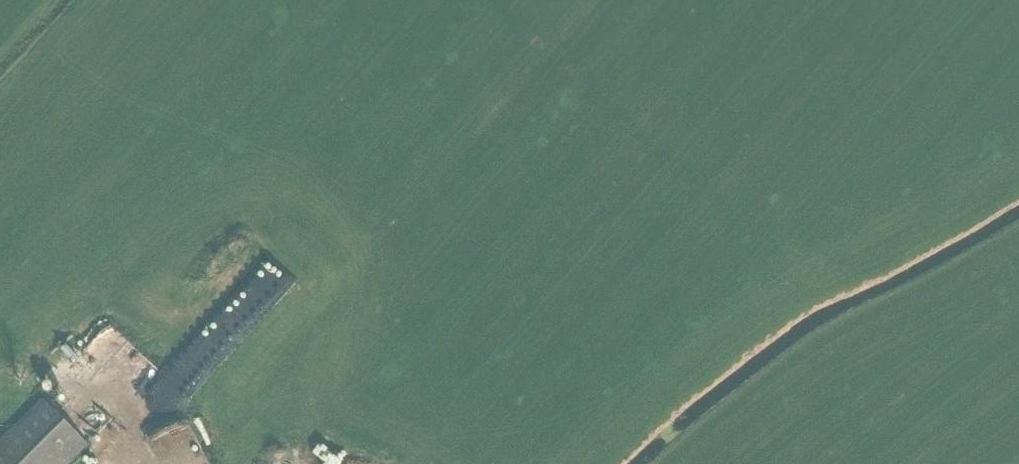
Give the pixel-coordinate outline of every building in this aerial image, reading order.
[(68,328),(114,386),(145,362),(98,304),(68,328)] [(87,445),(43,401),(0,444),(0,463),(68,463),(87,445)]
